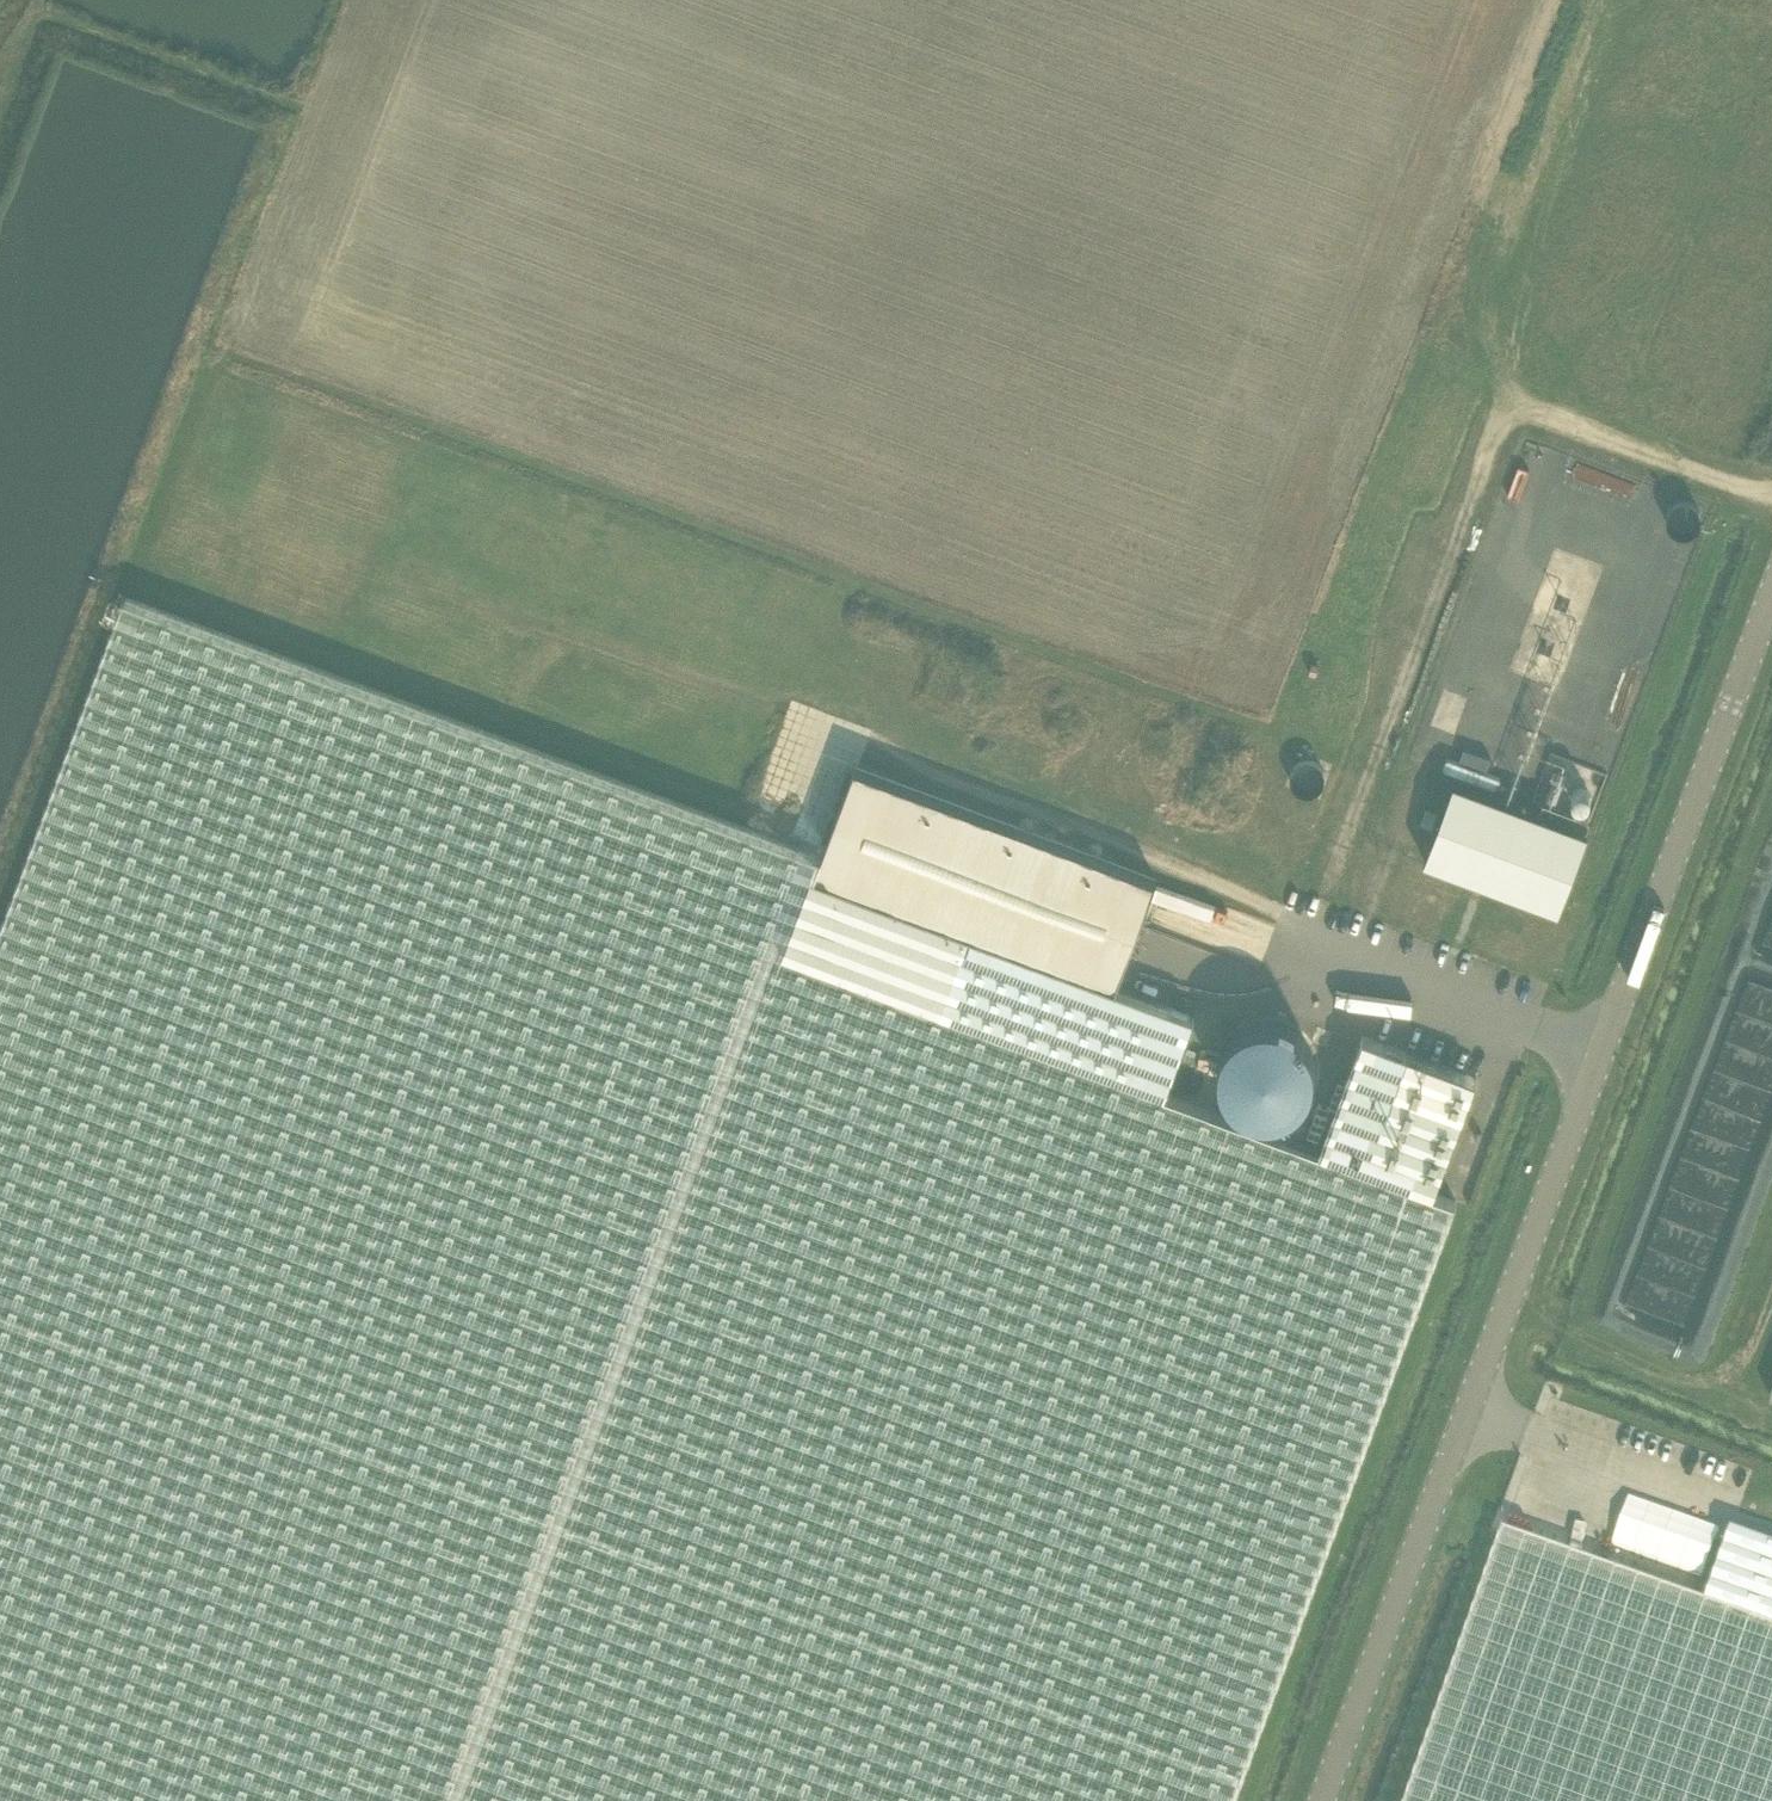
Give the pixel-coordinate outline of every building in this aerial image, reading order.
[(822,856),(125,596),(0,931),(0,1800),(1232,1800),(1456,1201),(1433,1192),(1319,1150),(1165,1092),(787,951),(822,856)] [(1559,755),(1538,806),(1568,818),(1570,811),(1588,819),(1606,774),(1559,755)] [(855,767),(822,856),(787,951),(1165,1092),(1193,1016),(1116,987),(1156,879),(855,767)] [(1555,911),(1585,833),(1453,781),(1423,859),(1555,911)] [(1278,1032),(1280,1064),(1260,1065),(1260,1054),(1247,1055),(1248,1078),(1252,1081),(1243,1092),(1260,1107),(1267,1106),(1277,1094),(1277,1084),(1285,1074),(1308,1072),(1314,1065),(1313,1041),(1287,1020),(1278,1032)] [(1319,1150),(1433,1192),(1476,1078),(1362,1035),(1319,1150)] [(1705,1605),(1503,1533),(1407,1800),(1771,1800),(1771,1629),(1705,1605)] [(1705,1605),(1771,1629),(1771,1548),(1731,1533),(1705,1605)]
